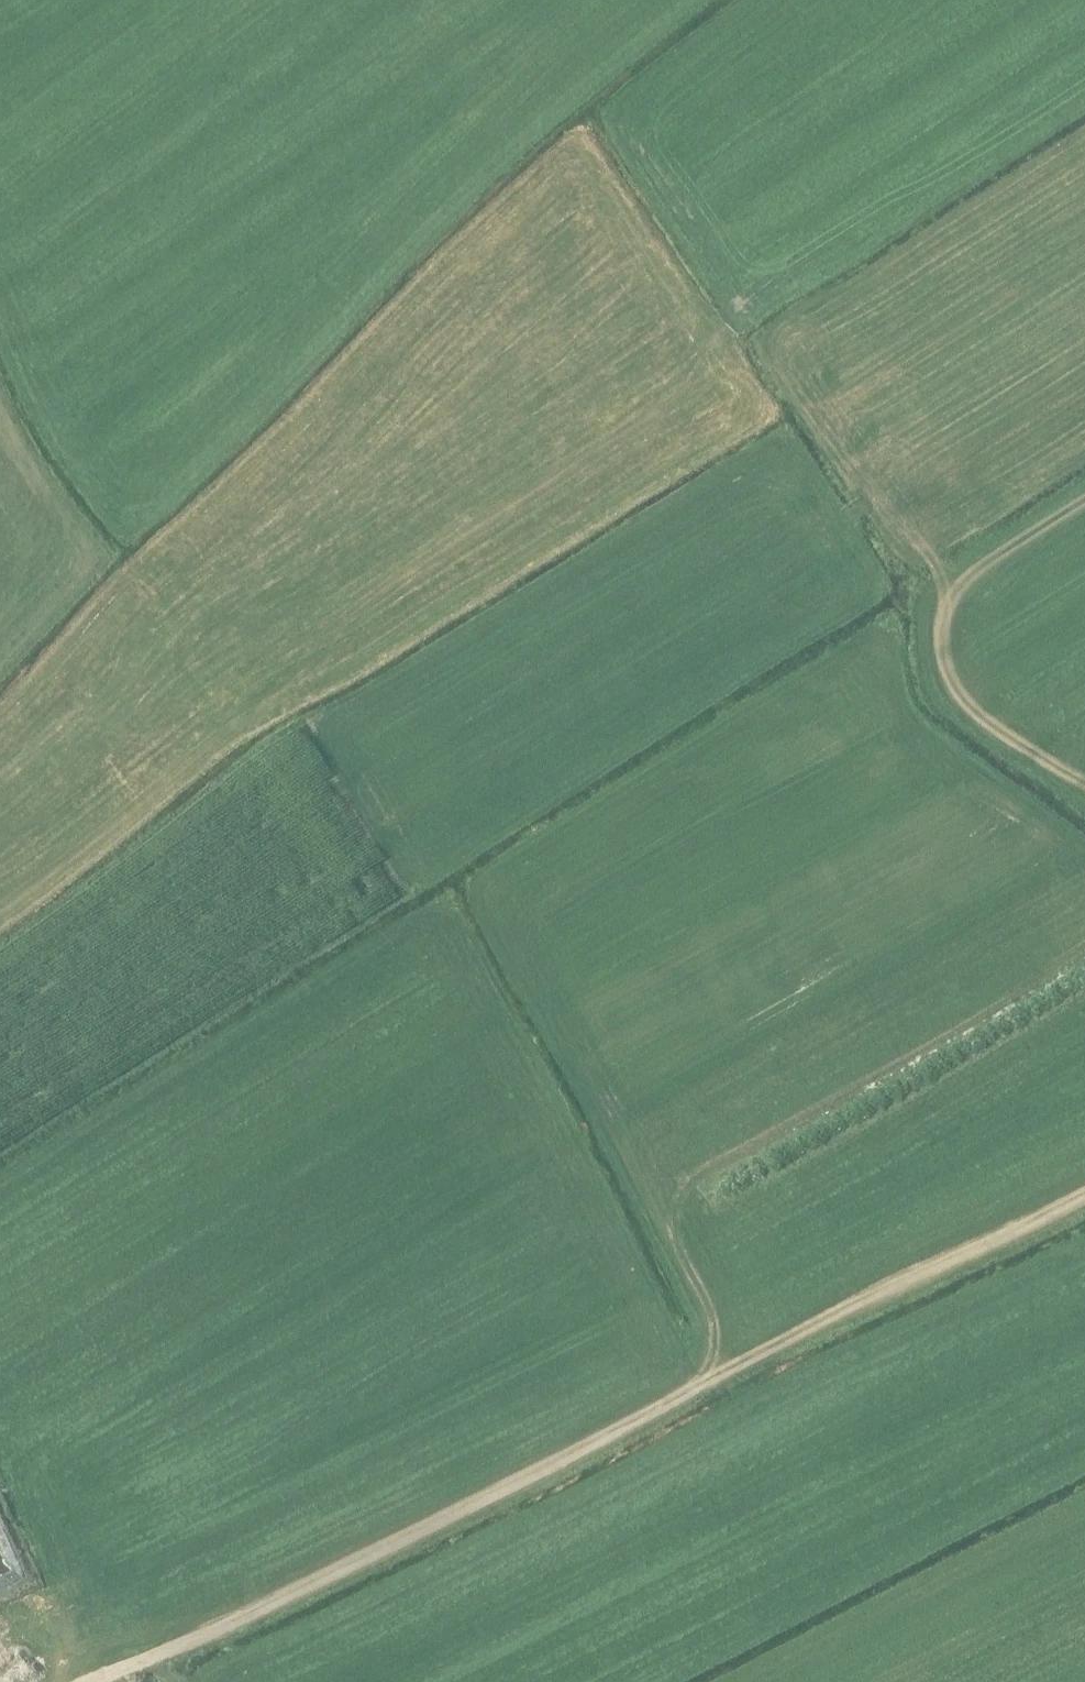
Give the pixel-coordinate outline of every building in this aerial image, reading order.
[(22,1573),(14,1548),(0,1553),(0,1580),(22,1573)]
